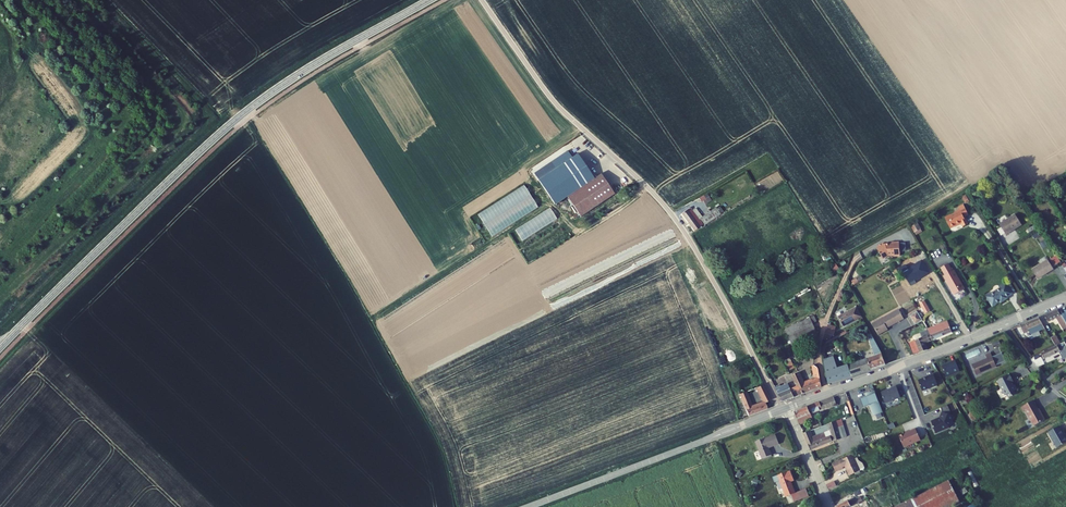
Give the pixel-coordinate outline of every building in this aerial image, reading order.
[(554,205),(567,197),(594,179),(578,154),(573,158),(568,151),(551,163),(555,170),(538,181),(554,205)] [(616,194),(602,174),(594,179),(567,197),(581,217),(616,194)] [(539,207),(524,185),(478,214),(492,237),(539,207)] [(945,218),(950,228),(956,226),(961,224),(963,227),(969,224),(966,219),(965,219),(964,217),(965,216),(968,214),(964,205),(959,207),(960,210),(954,212),(955,213),(945,218)] [(715,218),(721,214),(716,207),(710,211),(715,218)] [(557,219),(550,208),(515,230),(522,241),(557,219)] [(692,211),(690,208),(682,213),(694,231),(703,225),(701,222),(702,221),(705,225),(715,218),(710,211),(702,217),(696,209),(695,209),(692,211)] [(1015,214),(999,224),(1002,228),(1005,234),(1014,229),(1014,230),(1022,225),(1015,214)] [(915,233),(921,229),(917,223),(911,226),(915,233)] [(1040,230),(1036,224),(1027,230),(1031,235),(1040,230)] [(883,259),(889,255),(892,255),(893,256),(894,256),(900,256),(899,243),(891,243),(890,243),(890,244),(886,245),(885,245),(884,244),(878,247),(879,248),(877,249),(883,259)] [(1061,262),(1056,255),(1048,260),(1032,270),(1038,279),(1046,273),(1046,272),(1053,268),(1053,267),(1061,262)] [(945,275),(944,276),(954,295),(965,289),(954,270),(952,271),(948,264),(947,264),(942,267),(941,268),(945,275)] [(1008,298),(1007,297),(1012,294),(1011,293),(1007,286),(1006,283),(1000,287),(1001,288),(987,297),(993,306),(1000,301),(1003,299),(1004,301),(1008,298)] [(930,311),(924,301),(920,303),(925,313),(930,311)] [(857,308),(857,307),(838,317),(844,326),(862,316),(857,308)] [(883,321),(873,326),(878,335),(888,330),(887,328),(904,319),(898,310),(882,319),(883,321)] [(1065,329),(1065,324),(1061,316),(1058,310),(1045,316),(1047,322),(1056,318),(1064,330),(1065,329)] [(923,321),(917,311),(910,316),(915,325),(923,321)] [(813,323),(810,318),(785,330),(790,341),(791,343),(792,345),(793,345),(793,347),(799,345),(798,343),(817,333),(813,323)] [(1045,329),(1039,318),(1020,326),(1024,333),(1029,331),(1031,335),(1045,329)] [(948,321),(941,324),(942,325),(947,334),(952,332),(948,321)] [(932,327),(928,329),(928,330),(929,330),(932,340),(947,334),(942,325),(933,329),(932,327)] [(925,343),(932,340),(929,330),(928,330),(927,330),(920,333),(914,335),(914,337),(915,340),(908,344),(913,355),(920,352),(928,350),(925,343)] [(872,335),(868,336),(875,355),(867,358),(848,365),(852,376),(871,370),(886,365),(881,353),(872,335)] [(1056,346),(1061,344),(1055,335),(1051,338),(1056,346)] [(1044,359),(1059,352),(1063,359),(1065,358),(1065,344),(1065,342),(1061,344),(1056,346),(1041,353),(1044,359)] [(987,358),(972,365),(976,375),(996,367),(996,366),(1006,362),(1002,353),(992,357),(991,353),(986,355),(987,358)] [(852,376),(848,365),(838,369),(834,357),(824,360),(828,383),(829,384),(852,376)] [(955,361),(942,366),(946,377),(960,371),(955,361)] [(815,366),(814,365),(813,366),(816,379),(804,384),(798,373),(792,375),(798,386),(802,395),(820,388),(821,386),(818,370),(818,369),(818,368),(817,368),(817,367),(816,367),(815,366)] [(927,377),(918,380),(922,391),(938,385),(934,374),(927,377)] [(1013,385),(1012,383),(1014,382),(1010,374),(998,381),(1005,395),(1007,394),(1009,398),(1016,394),(1014,391),(1017,389),(1014,385),(1013,385)] [(780,397),(783,403),(795,398),(791,389),(788,384),(781,387),(776,389),(780,397)] [(760,394),(766,391),(763,385),(757,388),(760,394)] [(791,389),(795,398),(802,395),(798,386),(791,389)] [(891,389),(881,392),(885,402),(886,403),(901,397),(896,386),(891,388),(891,389)] [(883,412),(875,390),(866,393),(867,397),(866,397),(869,406),(870,405),(874,416),(883,412)] [(768,396),(762,398),(764,402),(752,407),(746,392),(740,394),(749,416),(768,409),(765,403),(771,400),(768,396)] [(797,420),(799,424),(813,419),(811,414),(822,410),(822,411),(837,405),(834,397),(827,399),(795,412),(797,420)] [(859,399),(863,408),(869,406),(866,397),(859,399)] [(1034,426),(1045,420),(1042,414),(1041,415),(1033,401),(1021,407),(1024,411),(1025,410),(1034,426)] [(941,408),(943,412),(940,418),(937,420),(937,419),(931,421),(935,433),(947,428),(947,426),(950,427),(952,422),(951,421),(953,416),(949,414),(950,412),(947,405),(941,408)] [(838,428),(844,426),(841,419),(836,421),(828,424),(830,430),(824,432),(811,438),(811,436),(812,435),(810,430),(803,433),(811,450),(841,439),(838,428)] [(841,439),(846,437),(847,436),(844,426),(838,428),(841,439)] [(1065,443),(1065,439),(1064,435),(1064,434),(1059,426),(1048,432),(1057,448),(1065,443)] [(899,436),(899,437),(903,447),(915,442),(920,440),(915,428),(910,431),(910,432),(905,434),(904,433),(899,436)] [(763,459),(771,455),(772,455),(769,448),(779,444),(776,435),(756,442),(762,459),(763,459)] [(845,466),(850,476),(856,473),(860,471),(864,469),(864,467),(862,463),(858,461),(856,462),(854,459),(852,455),(832,464),(836,472),(843,468),(843,467),(845,466)] [(794,480),(791,471),(778,476),(778,475),(773,477),(775,482),(780,480),(786,496),(791,495),(794,502),(800,500),(797,492),(795,493),(791,481),(794,480)] [(850,495),(880,480),(881,480),(878,475),(857,485),(851,488),(851,487),(847,489),(850,495)] [(843,484),(830,490),(834,499),(841,496),(840,495),(847,492),(846,489),(852,486),(849,481),(843,484)] [(960,503),(949,481),(912,500),(911,499),(902,503),(904,506),(952,506),(960,503)] [(806,489),(797,492),(800,500),(809,496),(806,489)] [(862,500),(860,497),(849,502),(848,500),(836,506),(850,506),(856,504),(862,500)]
